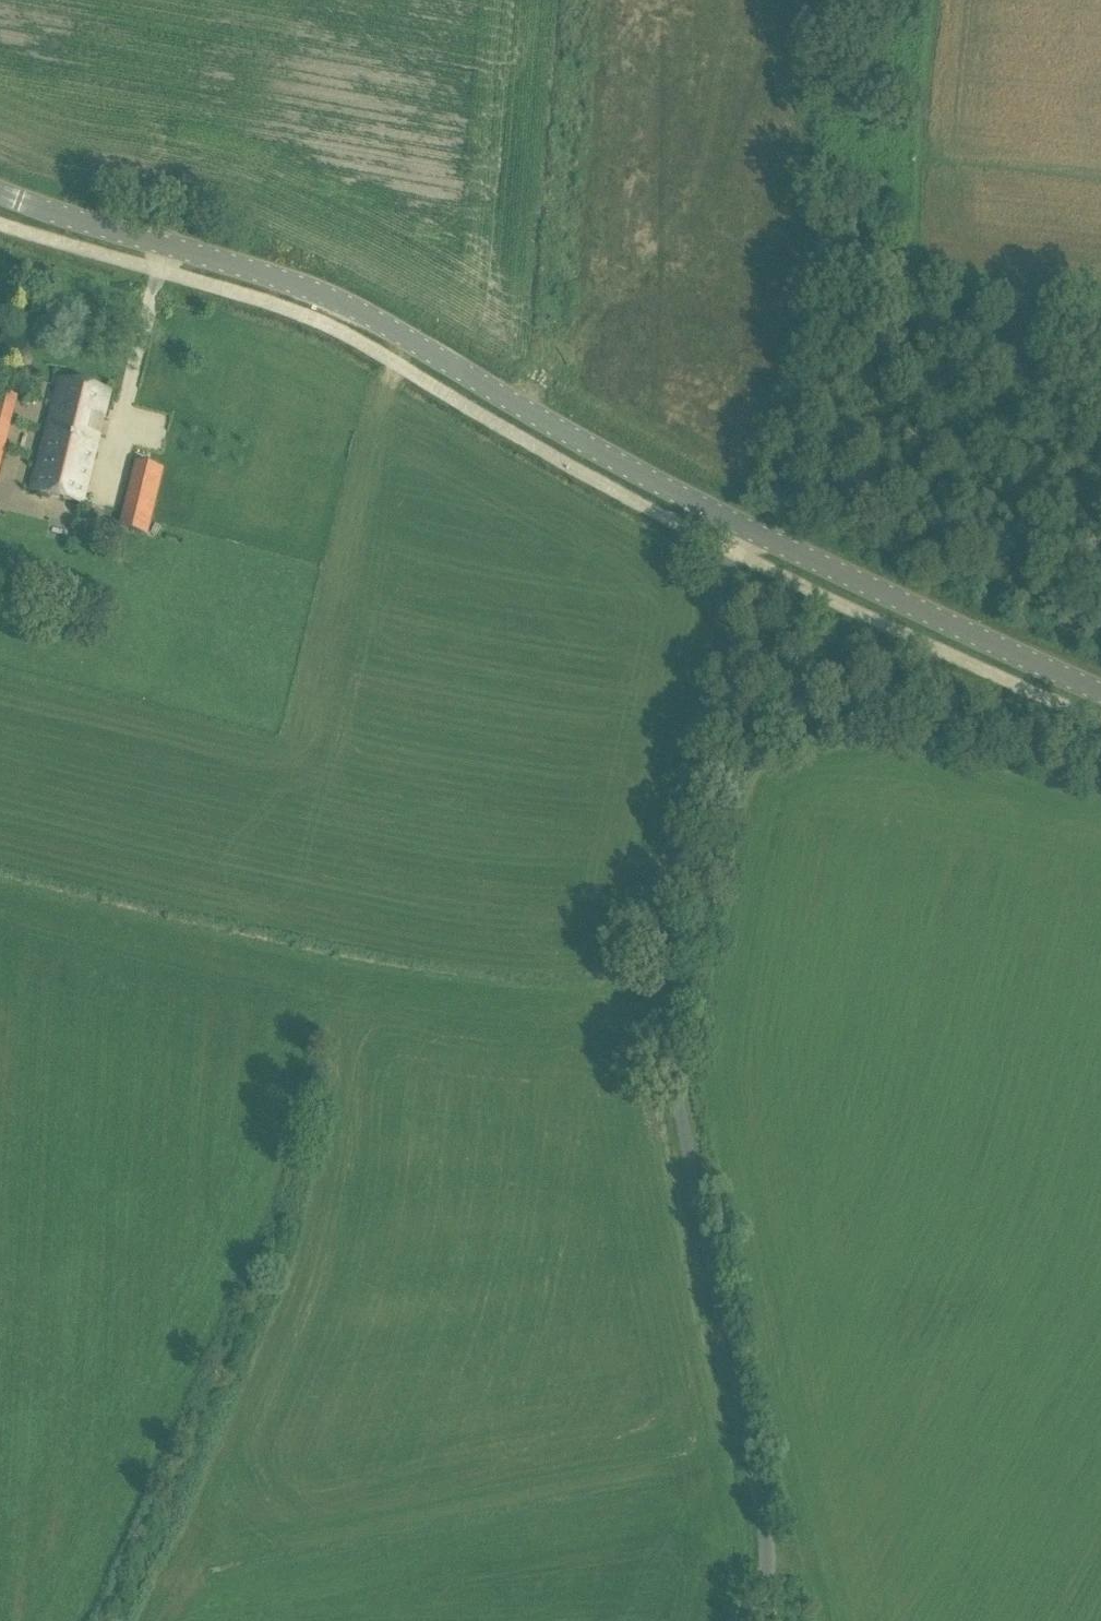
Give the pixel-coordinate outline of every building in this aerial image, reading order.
[(109,394),(58,381),(30,493),(81,504),(109,394)] [(16,397),(0,394),(0,463),(16,397)] [(145,533),(153,501),(129,495),(121,527),(145,533)]
